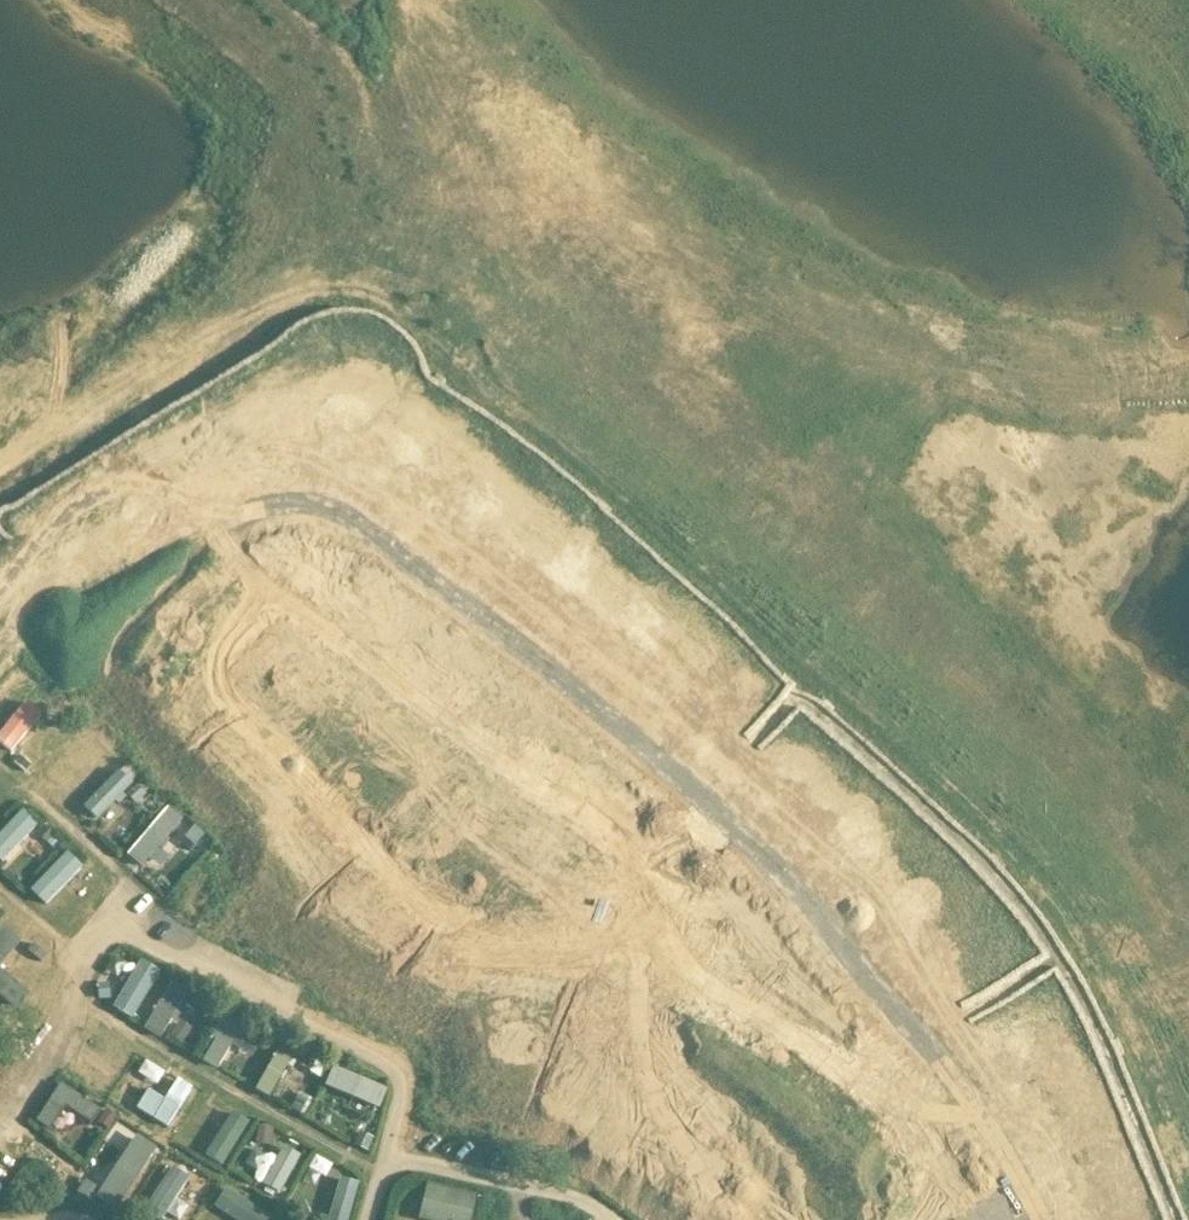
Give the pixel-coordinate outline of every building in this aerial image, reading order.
[(12,747),(55,706),(41,692),(0,730),(0,734),(12,747)] [(14,764),(26,773),(32,766),(20,756),(14,764)] [(120,768),(84,807),(99,821),(135,782),(120,768)] [(127,794),(137,804),(146,795),(145,794),(138,787),(137,785),(127,794)] [(149,860),(162,871),(173,857),(160,847),(183,819),(168,806),(128,854),(144,867),(149,860)] [(0,833),(0,859),(4,863),(42,823),(25,807),(0,833)] [(116,842),(135,823),(126,814),(107,833),(116,842)] [(42,823),(34,833),(47,843),(55,834),(42,823)] [(200,840),(189,831),(179,843),(190,852),(200,840)] [(55,834),(47,843),(56,851),(64,842),(55,834)] [(69,849),(32,889),(48,905),(85,865),(69,849)] [(20,943),(3,928),(0,931),(0,967),(20,943)] [(48,955),(34,944),(28,952),(42,962),(48,955)] [(144,959),(114,1006),(133,1018),(163,972),(144,959)] [(18,1010),(30,995),(0,970),(0,995),(18,1010)] [(173,1019),(175,1019),(191,991),(172,980),(145,1028),(162,1038),(173,1019)] [(111,999),(110,984),(98,985),(99,1000),(111,999)] [(204,1062),(223,1070),(243,1024),(225,1016),(204,1062)] [(170,1036),(183,1044),(192,1029),(180,1021),(170,1036)] [(245,1025),(233,1046),(252,1057),(264,1036),(245,1025)] [(271,1097),(296,1050),(282,1043),(257,1090),(271,1097)] [(327,1084),(382,1109),(391,1088),(336,1064),(327,1084)] [(148,1091),(137,1109),(167,1128),(192,1089),(178,1081),(165,1101),(148,1091)] [(35,1121),(50,1131),(66,1107),(92,1124),(101,1111),(60,1084),(35,1121)] [(309,1102),(298,1095),(290,1109),(301,1115),(309,1102)] [(106,1110),(98,1123),(109,1130),(117,1117),(106,1110)] [(234,1110),(205,1154),(223,1166),(252,1122),(234,1110)] [(92,1161),(108,1172),(137,1130),(122,1119),(92,1161)] [(273,1128),(258,1126),(256,1141),(271,1143),(273,1128)] [(360,1133),(354,1146),(368,1152),(374,1139),(360,1133)] [(260,1182),(279,1195),(304,1156),(285,1144),(260,1182)] [(164,1169),(202,1192),(211,1177),(173,1154),(164,1169)] [(326,1176),(333,1164),(316,1155),(310,1168),(326,1176)] [(344,1219),(350,1219),(362,1182),(343,1176),(330,1216),(344,1219)] [(430,1219),(475,1219),(481,1194),(430,1182),(420,1218),(430,1219)] [(98,1192),(86,1184),(80,1193),(92,1200),(98,1192)] [(214,1206),(236,1219),(269,1219),(272,1216),(227,1186),(214,1206)] [(685,1214),(694,1202),(679,1192),(671,1204),(685,1214)] [(293,1207),(298,1219),(299,1219),(311,1215),(305,1202),(293,1207)]
